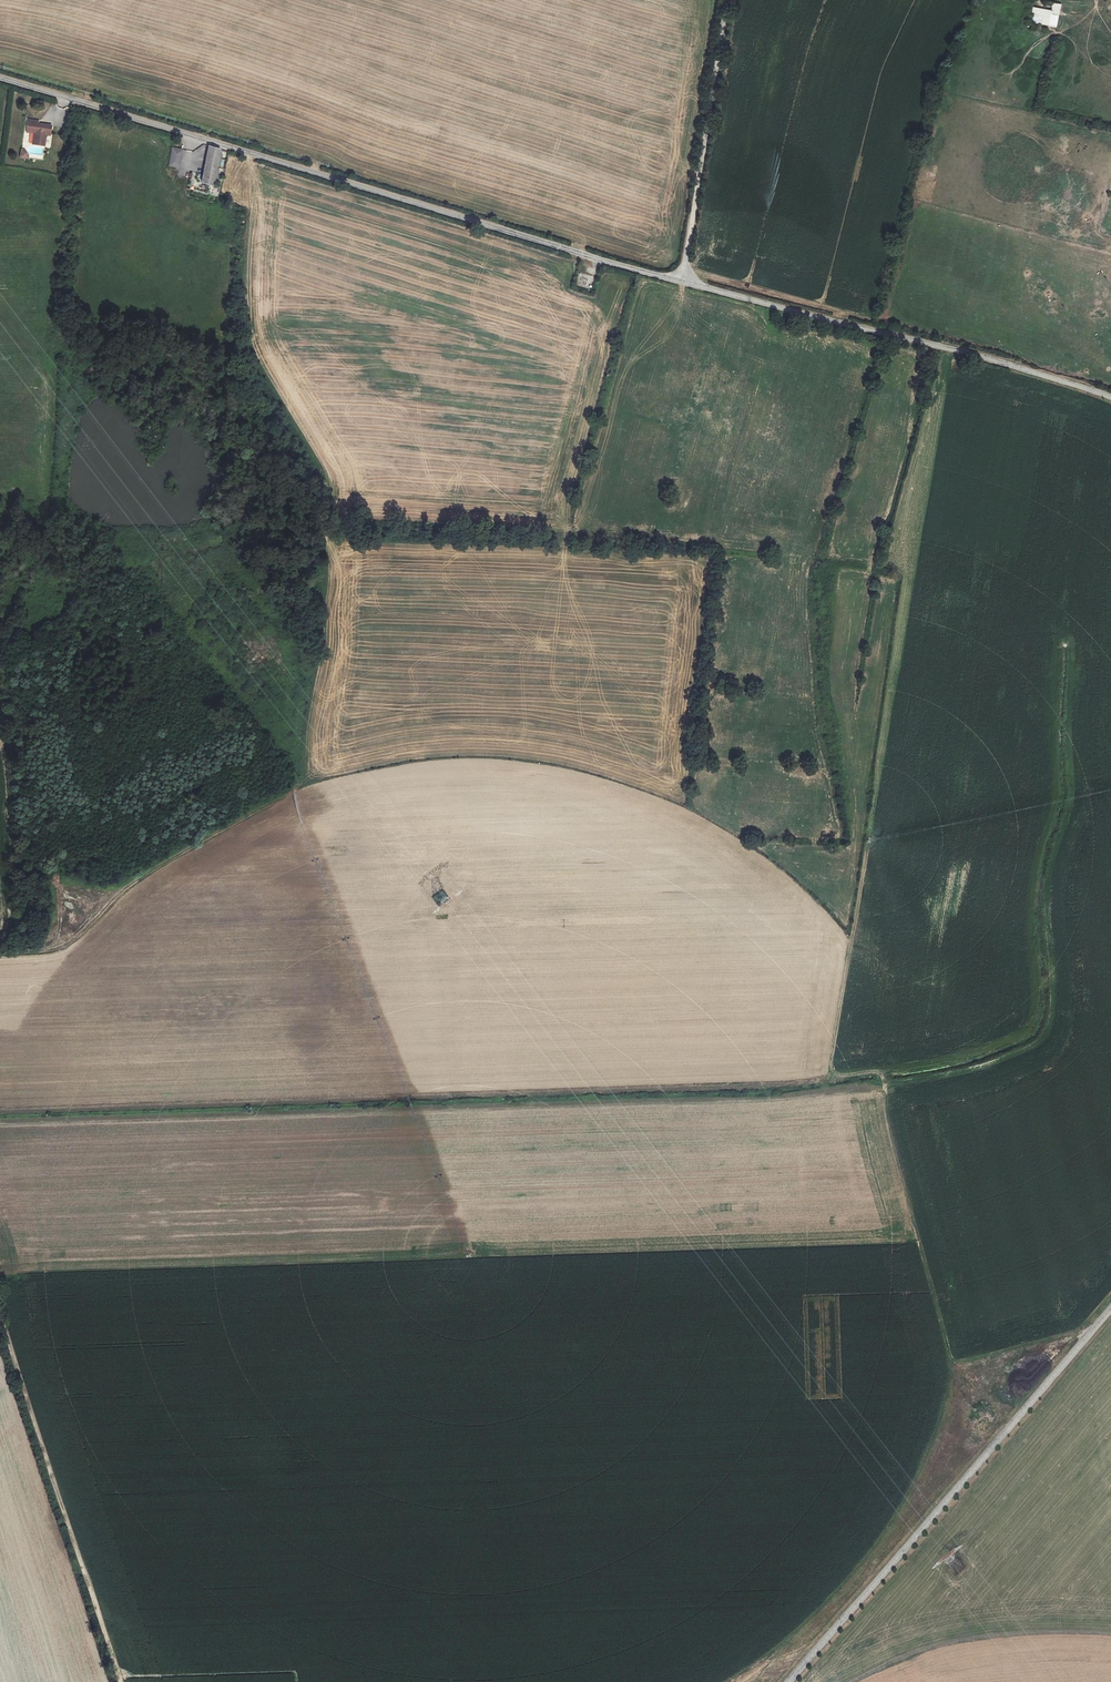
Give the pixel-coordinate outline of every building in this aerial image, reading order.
[(1051,2),(1049,11),(1058,13),(1061,5),(1051,2)] [(1033,9),(1031,22),(1055,26),(1058,13),(1049,11),(1033,9)] [(59,109),(58,120),(56,120),(56,127),(66,127),(66,109),(59,109)] [(36,121),(26,119),(24,130),(35,132),(33,143),(42,144),(44,134),(47,134),(49,125),(41,123),(38,126),(35,126),(36,121)] [(219,150),(208,147),(202,183),(212,186),(219,150)] [(183,150),(171,148),(167,167),(179,169),(183,150)] [(926,172),(925,178),(934,180),(935,174),(926,172)]
